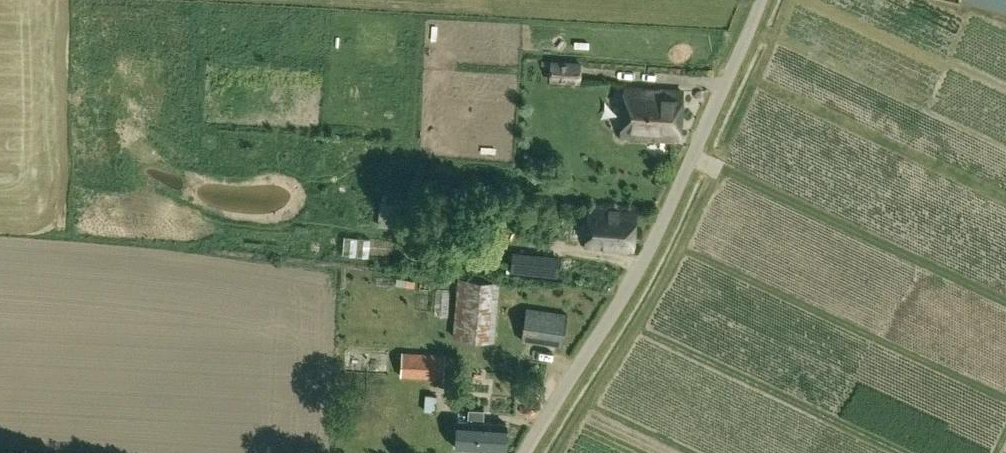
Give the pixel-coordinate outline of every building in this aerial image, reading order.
[(1005,9),(1005,0),(977,0),(1005,9)] [(551,59),(550,83),(581,84),(583,59),(551,59)] [(679,141),(683,92),(626,87),(623,137),(679,141)] [(378,225),(398,228),(401,205),(381,202),(378,225)] [(634,249),(637,212),(590,209),(587,245),(634,249)] [(535,278),(563,281),(564,259),(550,256),(549,258),(536,259),(535,278)] [(501,282),(459,278),(454,335),(494,341),(501,282)] [(562,344),(567,313),(526,307),(521,338),(562,344)] [(404,353),(402,376),(444,379),(447,356),(404,353)] [(429,395),(426,412),(437,413),(439,396),(429,395)] [(506,451),(508,423),(485,422),(485,410),(469,409),(469,421),(459,420),(457,448),(506,451)]
